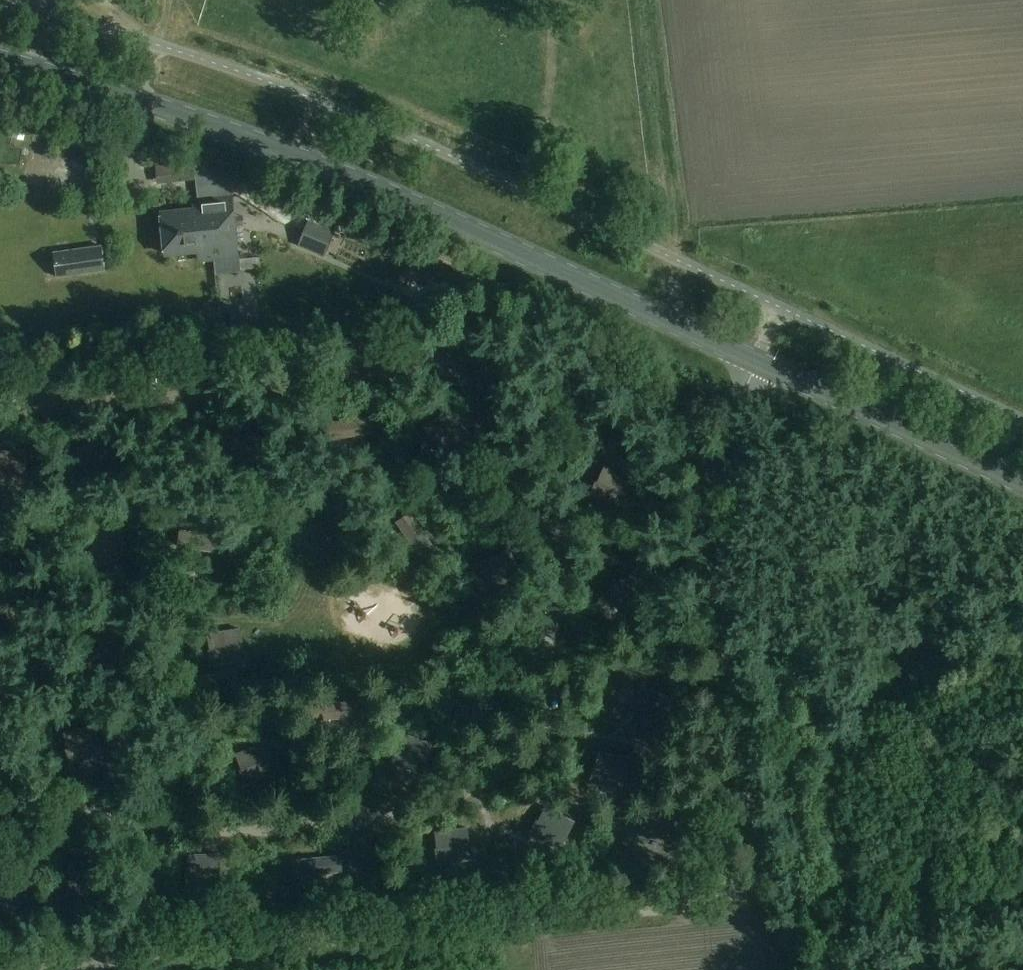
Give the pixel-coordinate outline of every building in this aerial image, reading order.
[(197,197),(230,194),(234,193),(232,167),(205,169),(204,163),(194,164),(197,197)] [(12,186),(28,188),(29,177),(13,176),(12,186)] [(197,247),(198,257),(236,253),(230,194),(197,197),(193,197),(194,208),(197,247)] [(194,208),(159,211),(163,250),(197,247),(194,208)] [(307,219),(296,245),(323,256),(334,231),(307,219)] [(105,270),(102,246),(54,253),(57,277),(105,270)] [(413,289),(413,305),(431,304),(431,289),(413,289)] [(446,453),(460,443),(461,444),(473,434),(452,408),(440,417),(438,415),(425,426),(446,453)] [(31,483),(29,450),(0,451),(0,484),(31,483)] [(623,509),(629,493),(631,494),(637,479),(605,466),(599,481),(597,480),(591,496),(623,509)] [(395,528),(417,563),(434,553),(412,518),(395,528)] [(510,548),(496,555),(496,554),(481,563),(498,593),(513,584),(514,585),(527,577),(510,548)] [(611,589),(634,616),(659,595),(637,569),(625,579),(624,578),(611,589)] [(213,667),(248,662),(243,629),(209,634),(212,650),(210,650),(213,667)] [(629,715),(658,731),(674,701),(660,694),(661,692),(646,684),(629,715)] [(392,764),(426,775),(437,744),(405,733),(400,749),(398,748),(392,764)] [(249,786),(281,772),(268,741),(237,755),(243,770),(242,771),(249,786)] [(592,783),(627,790),(634,758),(601,751),(597,767),(596,767),(592,783)] [(642,834),(677,841),(683,809),(649,802),(646,819),(645,818),(642,834)] [(532,834),(563,851),(579,822),(548,806),(541,820),(540,820),(532,834)] [(439,864),(475,860),(471,828),(437,831),(439,848),(437,848),(439,864)] [(187,888),(223,887),(222,854),(188,855),(188,871),(187,871),(187,888)] [(69,895),(104,894),(103,861),(69,862),(70,879),(68,879),(69,895)]
